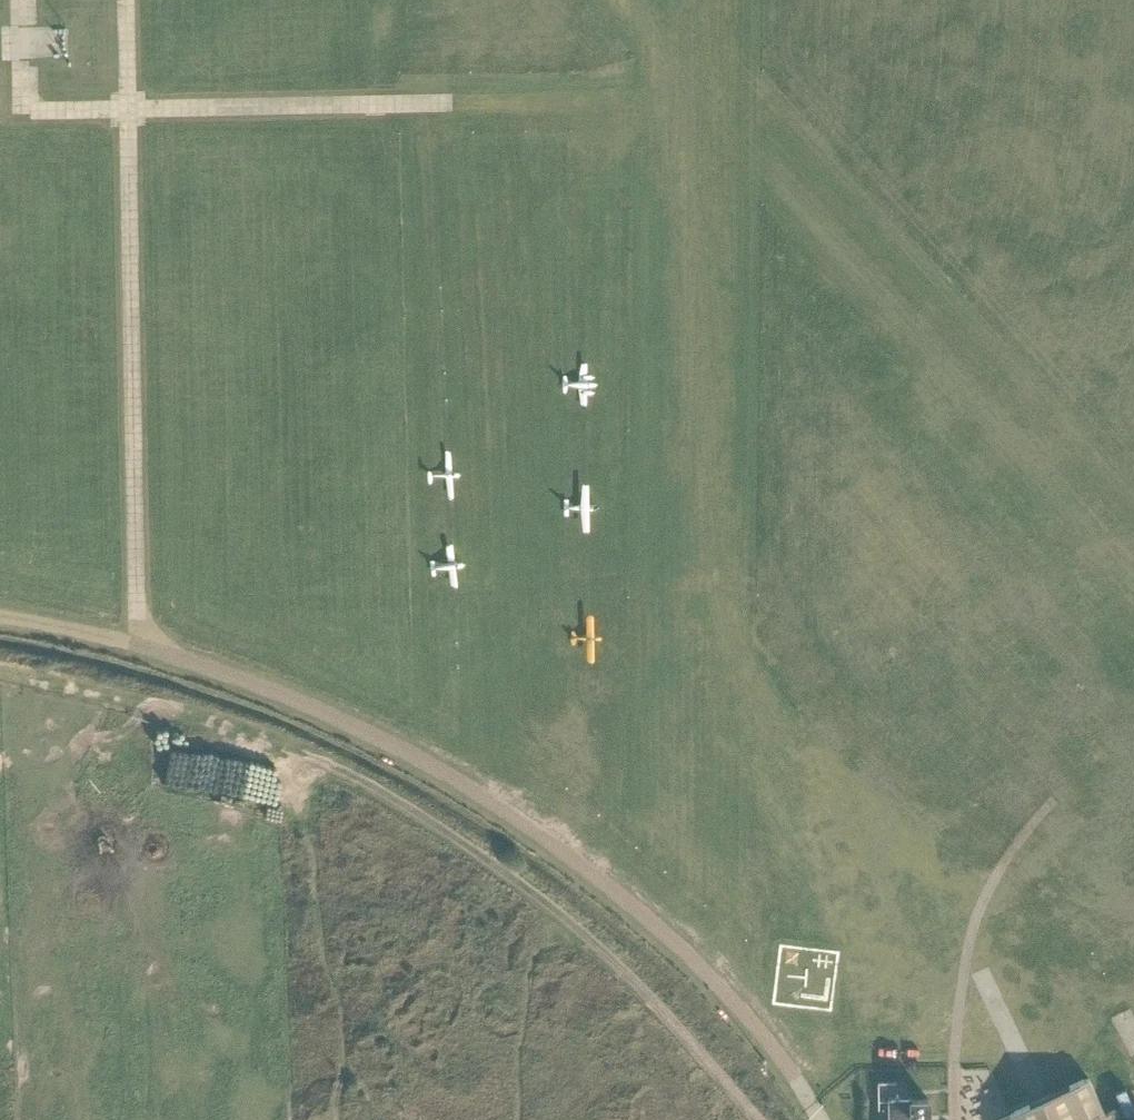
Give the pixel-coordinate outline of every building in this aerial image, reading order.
[(1116,1108),(1105,1113),(1088,1077),(1044,1098),(996,1119),(1121,1119),(1116,1108)] [(929,1095),(887,1096),(887,1119),(921,1119),(921,1117),(930,1117),(929,1095)]
